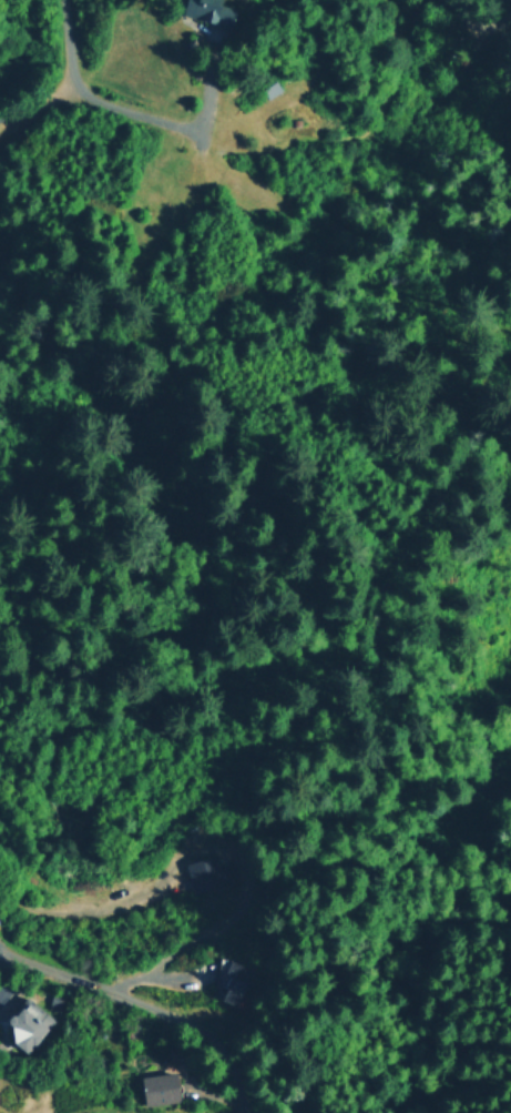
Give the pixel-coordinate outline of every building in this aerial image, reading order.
[(224,27),(232,7),(214,0),(180,0),(176,10),(224,27)] [(212,871),(207,854),(182,862),(192,892),(222,883),(218,870),(212,871)] [(235,1005),(253,969),(227,957),(225,959),(219,955),(213,969),(221,972),(216,983),(223,988),(218,998),(235,1005)] [(28,1050),(52,1021),(24,998),(0,1026),(28,1050)] [(139,1074),(140,1103),(175,1102),(174,1072),(139,1074)]
